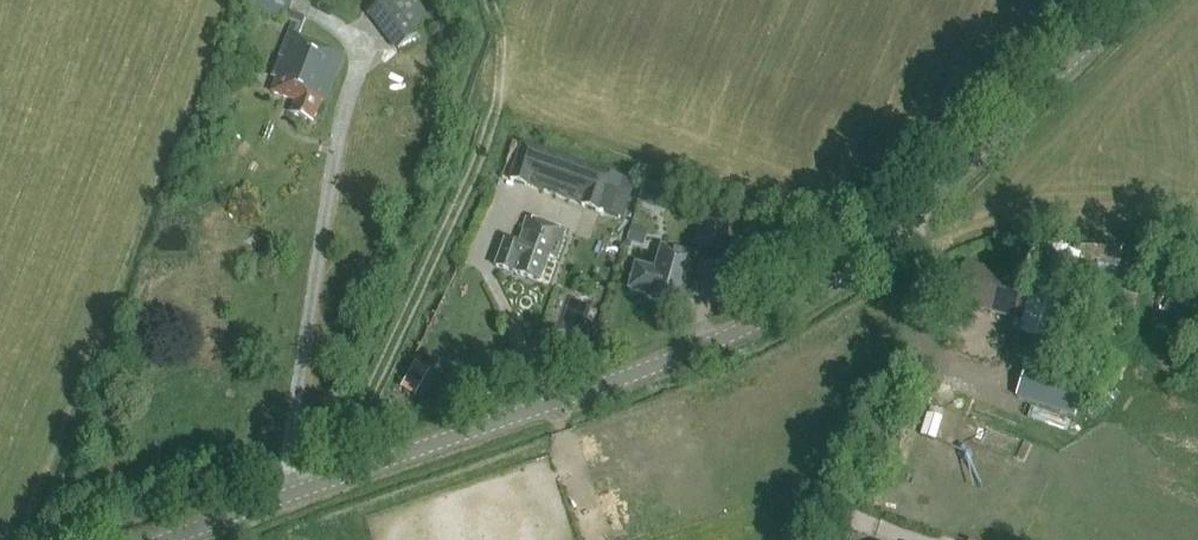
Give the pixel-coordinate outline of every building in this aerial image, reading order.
[(344,56),(298,37),(305,18),(288,11),(293,0),(253,0),(251,7),(284,19),(284,20),(292,23),(271,77),(276,79),(272,93),(295,102),(291,114),(312,122),(322,99),(326,101),(344,56)] [(396,51),(418,34),(416,32),(423,12),(421,7),(415,0),(386,0),(368,14),(396,51)] [(257,82),(261,72),(250,68),(246,78),(257,82)] [(614,175),(523,144),(510,181),(601,211),(614,175)] [(749,224),(703,213),(694,246),(740,258),(749,224)] [(556,258),(565,232),(528,219),(519,245),(505,240),(496,268),(540,282),(549,256),(556,258)] [(650,232),(631,227),(627,241),(646,247),(650,232)] [(1035,278),(1059,286),(1072,290),(1082,257),(1045,246),(1035,278)] [(629,289),(648,294),(647,298),(681,307),(696,257),(661,247),(655,269),(636,264),(629,289)] [(1059,286),(1035,278),(1028,300),(1021,298),(1025,282),(966,263),(955,301),(1014,319),(1022,322),(1019,329),(1045,337),(1059,286)] [(1134,307),(1138,296),(1112,288),(1089,281),(1086,292),(1109,299),(1134,307)] [(1095,388),(1100,374),(1068,363),(1063,377),(1095,388)] [(1026,368),(1016,397),(1075,417),(1085,388),(1026,368)] [(923,401),(914,450),(931,453),(939,404),(923,401)]
